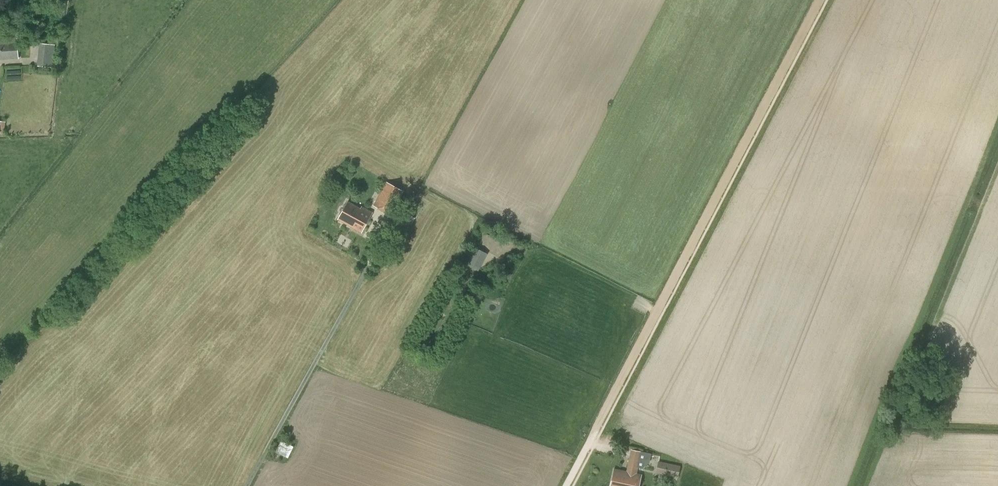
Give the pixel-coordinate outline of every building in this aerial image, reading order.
[(17,35),(0,36),(0,61),(19,60),(17,35)] [(37,66),(52,68),(55,45),(39,43),(37,66)] [(403,192),(386,182),(372,206),(391,215),(403,192)] [(338,220),(361,233),(372,213),(361,207),(360,209),(347,202),(338,220)] [(472,251),(464,264),(470,268),(478,255),(472,251)] [(290,439),(285,449),(297,454),(302,444),(290,439)] [(631,450),(629,457),(626,472),(622,471),(614,469),(610,485),(639,485),(641,475),(636,474),(638,467),(641,452),(631,450)] [(658,461),(655,473),(678,478),(680,466),(658,461)]
